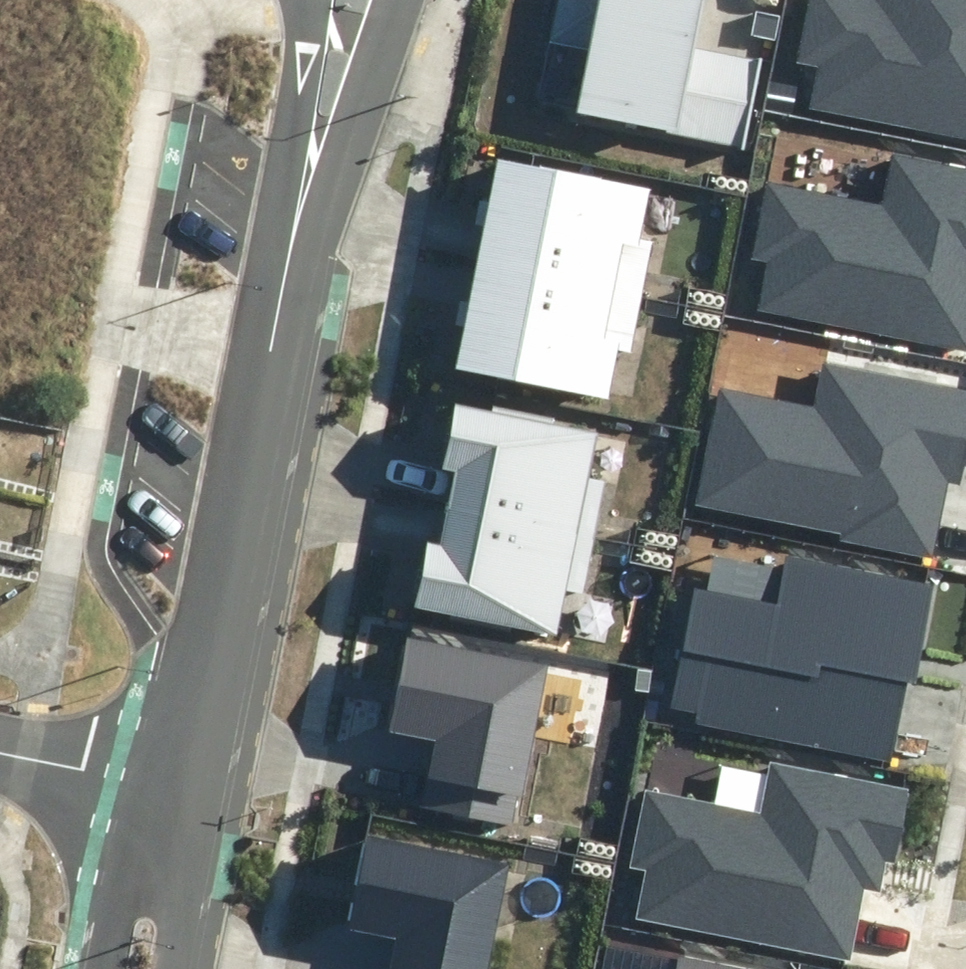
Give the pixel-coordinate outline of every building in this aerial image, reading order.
[(757,61),(692,49),(701,0),(558,0),(550,44),(587,51),(575,113),(741,145),(757,61)] [(965,138),(965,0),(812,0),(800,61),(818,64),(810,108),(965,138)] [(895,156),(885,208),(767,185),(753,258),(768,261),(758,311),(965,352),(965,170),(895,156)] [(477,262),(642,296),(653,240),(641,237),(651,188),(499,157),(477,262)] [(630,352),(642,296),(477,262),(455,368),(608,399),(618,350),(630,352)] [(822,360),(813,406),(720,388),(697,503),(844,531),(842,541),(934,559),(949,483),(961,485),(964,468),(965,468),(965,388),(822,360)] [(592,535),(602,484),(585,481),(595,432),(554,423),(555,416),(491,403),(490,410),(456,403),(443,467),(457,470),(450,506),(592,535)] [(565,584),(581,587),(592,535),(450,506),(442,544),(428,542),(415,605),(449,612),(448,619),(512,632),(513,625),(555,633),(565,584)] [(914,681),(933,584),(786,555),(777,603),(693,587),(670,709),(694,713),(692,723),(890,761),(906,679),(914,681)] [(521,796),(547,666),(407,639),(389,732),(435,741),(422,807),(512,824),(518,795),(521,796)] [(896,862),(910,790),(770,763),(760,813),(645,790),(630,868),(645,871),(636,917),(850,959),(864,888),(879,890),(885,860),(896,862)] [(508,866),(369,839),(351,932),(396,941),(391,968),(488,968),(508,866)] [(680,956),(677,968),(745,968),(680,956)]
